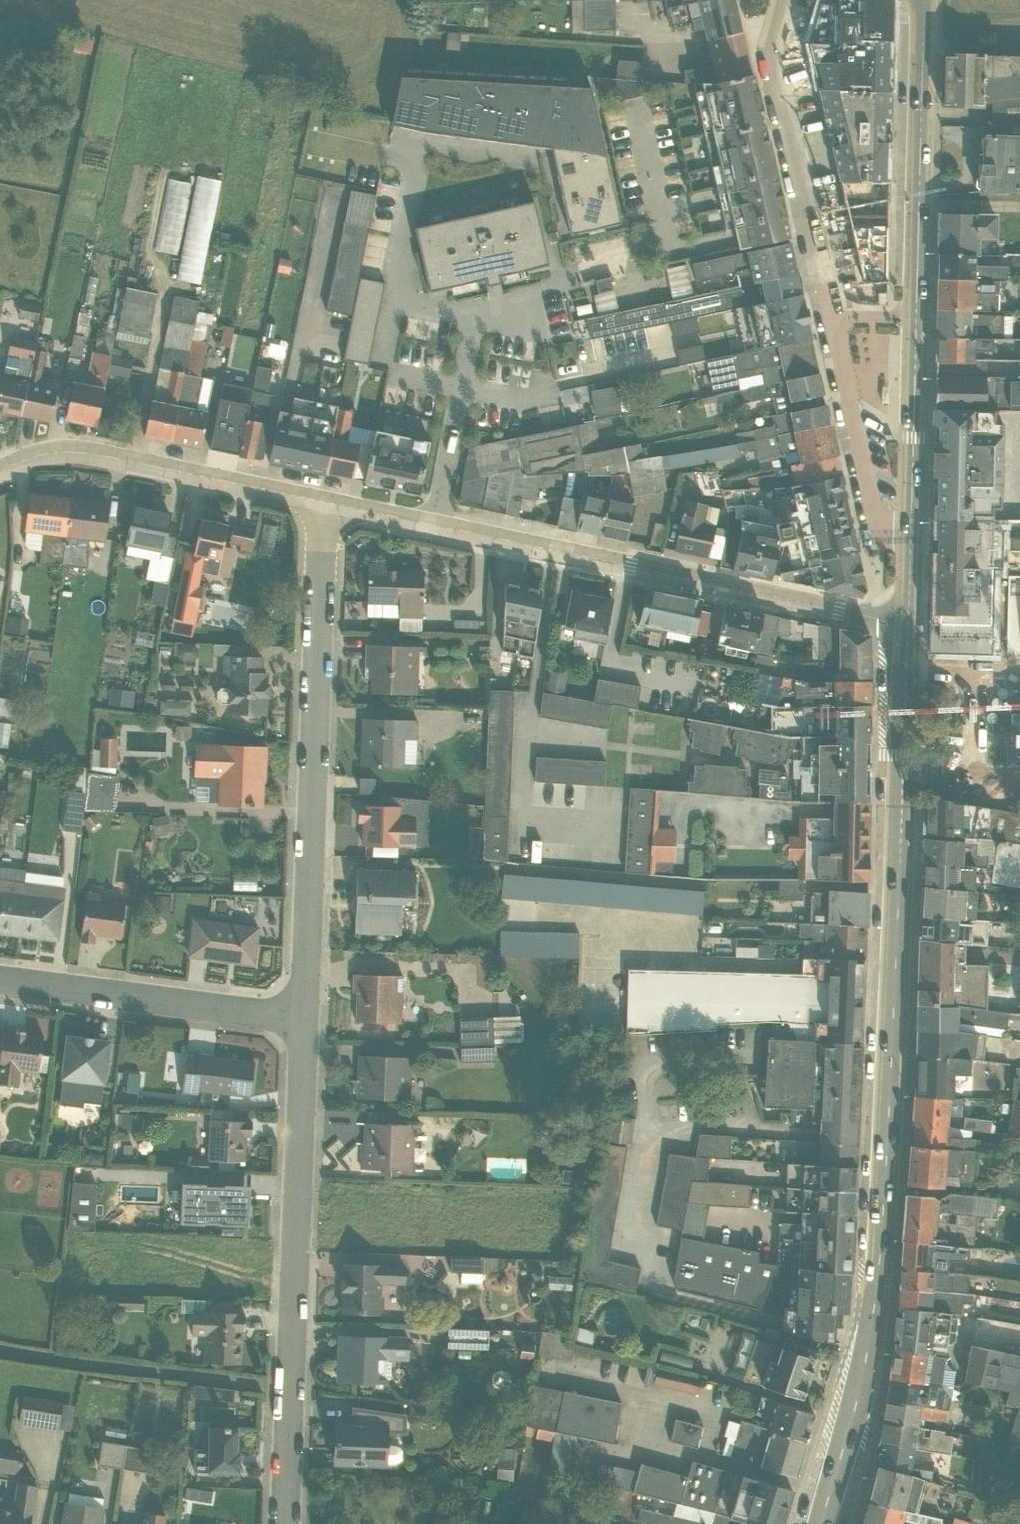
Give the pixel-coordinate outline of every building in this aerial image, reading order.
[(558,27),(602,26),(601,0),(557,0),(558,27)] [(705,40),(741,32),(733,0),(699,0),(665,8),(670,30),(691,24),(693,31),(702,29),(705,40)] [(889,92),(891,0),(820,0),(807,46),(817,90),(889,92)] [(712,84),(750,75),(741,32),(705,40),(711,66),(683,71),(683,82),(691,83),(712,84)] [(989,105),(993,125),(1019,122),(1019,57),(942,54),(942,106),(980,107),(989,105)] [(570,229),(617,218),(586,77),(401,65),(389,124),(554,147),(570,229)] [(729,135),(763,127),(750,75),(712,84),(691,83),(703,133),(711,131),(729,135)] [(839,182),(888,182),(889,92),(817,90),(839,182)] [(736,248),(787,237),(775,181),(763,127),(729,135),(711,131),(703,133),(716,193),(725,231),(732,230),(736,248)] [(1019,189),(1019,131),(978,132),(978,155),(971,155),(972,190),(1019,189)] [(191,280),(204,176),(180,173),(167,277),(191,280)] [(862,282),(885,281),(888,182),(839,182),(862,282)] [(377,191),(352,186),(328,306),(355,311),(346,354),(372,359),(387,279),(381,277),(361,273),(369,233),(371,227),(377,191)] [(532,202),(413,229),(427,293),(547,265),(532,202)] [(938,215),(938,255),(974,255),(978,256),(978,239),(995,239),(996,216),(938,215)] [(147,233),(146,245),(160,247),(161,235),(147,233)] [(735,271),(739,286),(795,273),(788,242),(691,264),(695,281),(735,271)] [(937,279),(996,280),(1005,280),(1005,266),(973,265),(974,255),(938,255),(937,279)] [(667,268),(674,300),(694,296),(687,263),(667,268)] [(734,308),(800,294),(795,273),(739,286),(694,296),(674,300),(620,312),(598,317),(586,320),(589,338),(671,321),(674,333),(699,328),(697,316),(734,308)] [(611,273),(596,277),(599,291),(593,293),(598,317),(620,312),(611,273)] [(936,310),(970,311),(996,311),(996,280),(937,279),(936,310)] [(125,287),(115,338),(148,344),(157,293),(125,287)] [(734,308),(738,327),(804,312),(800,294),(734,308)] [(170,441),(198,307),(199,301),(174,296),(146,437),(170,441)] [(576,299),(560,303),(563,314),(579,310),(576,299)] [(170,441),(200,447),(214,380),(201,377),(214,315),(207,313),(208,308),(198,307),(170,441)] [(936,310),(935,338),(991,338),(1010,339),(1011,315),(969,314),(970,311),(936,310)] [(787,339),(808,334),(804,312),(738,327),(744,352),(787,342),(787,339)] [(225,331),(222,359),(247,362),(251,334),(225,331)] [(61,334),(57,354),(68,356),(72,336),(61,334)] [(36,342),(11,338),(3,377),(0,376),(0,412),(22,416),(36,342)] [(761,374),(763,384),(817,373),(810,338),(787,342),(744,352),(705,360),(711,391),(737,385),(736,379),(761,374)] [(934,361),(985,361),(995,360),(994,347),(991,347),(991,338),(935,338),(934,361)] [(66,420),(96,426),(113,344),(96,340),(86,384),(75,381),(66,420)] [(702,341),(677,346),(681,361),(706,357),(702,341)] [(22,416),(50,422),(59,380),(43,377),(50,345),(36,342),(22,416)] [(555,342),(533,347),(538,364),(560,359),(555,342)] [(993,410),(1019,410),(1019,377),(984,377),(985,361),(934,361),(933,410),(993,410)] [(239,456),(261,460),(264,444),(268,445),(275,412),(263,410),(269,382),(278,384),(281,371),(258,366),(253,391),(250,405),(239,456)] [(775,414),(824,404),(817,373),(763,384),(701,398),(705,417),(740,408),(739,403),(771,397),(775,414)] [(617,383),(592,388),(597,413),(623,408),(617,383)] [(325,473),(338,408),(295,398),(292,413),(279,411),(269,462),(325,473)] [(210,450),(239,456),(250,405),(220,399),(210,450)] [(736,441),(828,424),(824,404),(775,414),(750,420),(752,430),(734,433),(736,441)] [(325,473),(363,481),(375,431),(364,429),(363,433),(349,428),(352,411),(338,408),(325,473)] [(993,422),(993,410),(933,410),(932,465),(1001,466),(1002,422),(993,422)] [(770,460),(772,469),(835,456),(828,424),(736,441),(736,443),(642,459),(639,444),(582,455),(584,472),(588,472),(587,476),(592,476),(612,475),(629,475),(635,496),(666,491),(662,468),(669,467),(670,469),(739,457),(738,451),(755,451),(757,463),(770,460)] [(584,472),(582,455),(577,425),(467,448),(462,482),(521,467),(522,475),(561,473),(568,473),(584,472)] [(375,431),(363,481),(418,493),(428,443),(375,431)] [(778,489),(839,474),(835,456),(772,469),(773,474),(747,479),(748,488),(773,488),(778,489)] [(1001,466),(932,465),(931,518),(991,519),(991,509),(1000,510),(1001,466)] [(521,467),(462,482),(458,504),(518,518),(522,498),(535,501),(537,488),(561,487),(561,473),(522,475),(521,467)] [(557,526),(576,530),(584,493),(584,492),(589,492),(592,476),(587,476),(588,472),(584,472),(568,473),(557,526)] [(856,552),(839,474),(778,489),(773,488),(785,544),(789,564),(778,567),(779,574),(807,568),(819,565),(818,561),(856,552)] [(599,535),(626,540),(635,496),(629,475),(612,475),(607,498),(599,535)] [(599,535),(607,498),(584,493),(576,530),(599,535)] [(62,567),(69,500),(32,496),(24,546),(28,551),(41,553),(40,565),(62,567)] [(89,540),(105,541),(109,505),(69,500),(62,567),(86,569),(89,540)] [(674,550),(721,560),(726,529),(715,527),(719,507),(684,500),(674,550)] [(118,542),(157,550),(164,510),(126,503),(118,542)] [(744,573),(757,506),(745,504),(726,505),(728,513),(726,529),(721,560),(720,567),(744,573)] [(744,573),(770,578),(777,545),(785,544),(778,515),(773,516),(770,509),(757,506),(744,573)] [(180,552),(210,559),(218,520),(188,514),(180,552)] [(991,519),(931,518),(928,650),(989,651),(991,519)] [(864,590),(856,552),(818,561),(819,565),(807,568),(809,586),(860,597),(864,590)] [(155,579),(157,559),(136,556),(133,576),(155,579)] [(417,616),(419,565),(363,563),(362,601),(396,602),(395,616),(417,616)] [(532,658),(541,590),(525,586),(505,582),(505,584),(503,651),(532,658)] [(667,630),(674,595),(646,589),(639,625),(667,630)] [(604,645),(611,600),(572,593),(568,613),(564,612),(562,627),(576,630),(574,640),(604,645)] [(665,639),(691,644),(694,635),(706,637),(711,613),(699,611),(701,600),(674,595),(667,630),(665,639)] [(717,642),(755,650),(763,613),(724,605),(717,642)] [(780,617),(763,613),(755,650),(754,655),(771,658),(780,617)] [(480,619),(455,619),(455,630),(480,631),(480,619)] [(818,624),(818,662),(869,661),(869,636),(818,624)] [(359,692),(417,693),(417,644),(359,643),(359,692)] [(219,712),(263,714),(264,671),(257,671),(258,655),(221,654),(219,712)] [(803,681),(870,681),(869,661),(818,662),(802,662),(803,681)] [(595,699),(544,690),(540,716),(607,728),(612,703),(638,708),(643,683),(599,675),(595,699)] [(795,698),(796,706),(870,705),(870,681),(803,681),(781,678),(778,694),(795,698)] [(111,686),(108,702),(133,706),(135,690),(111,686)] [(515,688),(490,687),(485,824),(471,823),(470,856),(508,858),(515,688)] [(191,701),(161,699),(160,712),(190,714),(191,701)] [(801,737),(870,734),(870,705),(796,706),(770,708),(771,733),(795,738),(801,737)] [(1019,766),(1019,715),(1010,715),(1010,746),(1006,746),(1005,763),(1014,763),(1014,766),(1019,766)] [(356,767),(399,768),(400,736),(413,737),(414,718),(358,717),(356,767)] [(718,739),(721,725),(691,720),(689,730),(695,731),(692,747),(700,748),(701,751),(718,754),(721,739),(718,739)] [(192,725),(176,725),(176,737),(191,737),(192,725)] [(743,759),(758,761),(763,732),(735,727),(733,738),(738,739),(735,755),(744,756),(743,759)] [(793,748),(795,738),(771,733),(763,732),(758,761),(776,765),(776,762),(785,764),(788,747),(793,748)] [(792,759),(791,768),(869,767),(870,734),(801,737),(800,759),(792,759)] [(118,736),(101,736),(100,764),(117,765),(118,736)] [(202,800),(259,803),(262,743),(187,740),(185,786),(202,787),(202,800)] [(605,761),(537,756),(535,780),(603,785),(605,761)] [(718,795),(720,766),(704,764),(704,767),(695,766),(693,782),(688,782),(687,792),(718,795)] [(718,795),(748,797),(749,788),(744,787),(746,770),(737,770),(737,767),(720,766),(718,795)] [(833,802),(869,803),(869,767),(791,768),(791,779),(794,779),(794,800),(817,801),(818,793),(833,794),(833,802)] [(759,797),(790,800),(791,790),(785,790),(786,774),(778,773),(778,770),(759,768),(758,784),(760,784),(759,797)] [(89,769),(85,807),(115,808),(119,773),(89,769)] [(630,788),(624,872),(674,876),(674,828),(658,827),(660,790),(630,788)] [(85,790),(69,789),(64,827),(82,830),(84,807),(85,790)] [(946,835),(989,839),(1007,840),(1019,843),(1019,812),(924,797),(924,833),(946,835)] [(799,818),(798,836),(788,836),(787,859),(799,859),(799,878),(867,880),(869,803),(833,802),(832,819),(799,818)] [(356,842),(421,845),(423,807),(358,804),(356,842)] [(168,813),(152,816),(155,831),(170,829),(168,813)] [(923,862),(975,867),(986,868),(987,863),(989,839),(946,835),(945,839),(923,838),(923,862)] [(989,839),(987,863),(993,864),(991,883),(1019,888),(1019,843),(1007,840),(989,839)] [(923,862),(923,886),(974,892),(975,867),(923,862)] [(398,934),(398,908),(406,908),(407,870),(347,869),(346,933),(398,934)] [(787,896),(786,878),(763,879),(764,897),(787,896)] [(21,882),(0,879),(0,934),(13,936),(21,882)] [(13,936),(54,942),(62,888),(21,882),(13,936)] [(552,898),(552,910),(687,915),(688,887),(538,882),(538,897),(552,898)] [(921,916),(975,920),(976,892),(974,892),(923,886),(921,916)] [(96,932),(122,936),(126,903),(127,899),(101,896),(102,890),(88,888),(81,941),(95,943),(96,932)] [(809,923),(866,926),(867,893),(827,891),(827,893),(811,892),(809,923)] [(172,896),(154,894),(153,908),(170,911),(172,896)] [(921,916),(918,939),(965,944),(986,946),(987,922),(975,920),(921,916)] [(189,957),(255,965),(258,942),(260,925),(195,917),(189,957)] [(816,937),(815,941),(865,942),(866,926),(809,923),(799,923),(799,937),(816,937)] [(562,950),(563,935),(492,931),(491,946),(562,950)] [(918,955),(965,958),(965,944),(918,939),(918,955)] [(802,958),(864,959),(865,942),(815,941),(804,940),(802,958)] [(918,955),(917,980),(986,981),(987,966),(964,965),(965,958),(918,955)] [(801,975),(863,976),(864,959),(802,958),(801,975)] [(787,1022),(798,1040),(860,1043),(863,976),(801,975),(616,970),(615,994),(627,994),(626,1035),(715,1030),(715,1025),(787,1022)] [(351,1020),(398,1021),(399,975),(351,975),(351,1020)] [(917,1005),(986,1009),(986,981),(917,980),(917,1005)] [(916,1030),(986,1035),(1002,1037),(1005,1025),(1019,1027),(1019,1014),(986,1009),(917,1005),(916,1030)] [(520,1013),(459,1015),(460,1062),(496,1061),(495,1039),(521,1038),(520,1013)] [(38,1031),(0,1028),(0,1085),(13,1086),(14,1071),(35,1073),(38,1031)] [(970,1059),(1018,1065),(1019,1054),(1019,1052),(985,1048),(986,1035),(916,1030),(916,1056),(970,1059)] [(54,1078),(99,1084),(105,1037),(60,1031),(54,1078)] [(768,1040),(766,1069),(859,1074),(860,1043),(798,1040),(768,1040)] [(167,1070),(181,1072),(185,1051),(171,1048),(167,1070)] [(188,1092),(245,1098),(249,1059),(192,1053),(188,1092)] [(352,1099),(407,1099),(408,1054),(353,1054),(352,1099)] [(916,1056),(914,1096),(952,1098),(953,1079),(963,1079),(963,1075),(969,1074),(970,1059),(916,1056)] [(813,1108),(857,1111),(859,1074),(766,1069),(764,1106),(813,1108)] [(152,1091),(153,1102),(170,1101),(170,1090),(152,1091)] [(1019,1108),(1019,1096),(996,1095),(995,1134),(1019,1135),(1019,1108)] [(912,1125),(948,1127),(948,1117),(960,1117),(961,1099),(952,1098),(914,1096),(912,1125)] [(84,1120),(85,1101),(46,1100),(45,1119),(84,1120)] [(820,1119),(819,1143),(856,1144),(857,1111),(813,1108),(812,1119),(820,1119)] [(616,1113),(611,1138),(631,1142),(636,1117),(616,1113)] [(205,1158),(243,1160),(246,1120),(207,1118),(205,1158)] [(361,1167),(415,1169),(414,1122),(364,1121),(363,1141),(361,1141),(361,1167)] [(912,1125),(910,1145),(977,1151),(1006,1155),(1007,1138),(1001,1138),(999,1144),(971,1140),(971,1130),(948,1127),(912,1125)] [(730,1157),(733,1133),(702,1131),(697,1154),(710,1155),(730,1157)] [(609,1257),(629,1144),(602,1140),(580,1276),(635,1290),(641,1267),(609,1257)] [(793,1163),(855,1167),(856,1144),(819,1143),(818,1151),(793,1150),(793,1163)] [(907,1185),(944,1188),(944,1186),(958,1187),(958,1182),(975,1184),(977,1151),(910,1145),(907,1185)] [(708,1179),(710,1155),(697,1154),(669,1151),(658,1223),(683,1227),(681,1237),(703,1241),(709,1203),(750,1205),(751,1183),(708,1179)] [(787,1164),(786,1187),(854,1191),(855,1167),(793,1163),(787,1164)] [(97,1181),(74,1180),(69,1229),(94,1230),(97,1181)] [(244,1226),(245,1186),(177,1184),(176,1223),(244,1226)] [(800,1213),(853,1213),(854,1191),(786,1187),(786,1212),(800,1213)] [(904,1216),(976,1223),(976,1216),(995,1218),(998,1198),(951,1194),(938,1201),(933,1197),(906,1195),(904,1216)] [(779,1223),(778,1246),(851,1251),(853,1213),(800,1213),(799,1225),(779,1223)] [(904,1216),(902,1241),(968,1248),(973,1248),(976,1223),(904,1216)] [(841,1313),(842,1298),(800,1287),(800,1268),(777,1265),(758,1262),(758,1251),(703,1241),(681,1237),(675,1283),(681,1291),(776,1313),(834,1326),(835,1312),(841,1313)] [(900,1269),(946,1275),(948,1260),(967,1261),(968,1248),(902,1241),(900,1269)] [(800,1268),(850,1273),(851,1251),(778,1246),(777,1265),(800,1268)] [(466,1284),(465,1257),(436,1257),(437,1285),(466,1284)] [(399,1312),(400,1263),(336,1261),(335,1310),(399,1312)] [(847,1298),(850,1273),(800,1268),(800,1287),(842,1298),(847,1298)] [(900,1269),(899,1288),(968,1295),(969,1278),(946,1275),(900,1269)] [(898,1308),(956,1314),(961,1314),(962,1303),(972,1304),(973,1295),(968,1295),(899,1288),(898,1308)] [(894,1350),(944,1355),(946,1343),(950,1344),(954,1341),(956,1314),(898,1308),(894,1350)] [(182,1361),(239,1362),(240,1312),(183,1311),(182,1361)] [(832,1342),(834,1326),(776,1313),(772,1330),(832,1342)] [(435,1324),(434,1347),(472,1349),(473,1326),(435,1324)] [(404,1382),(405,1334),(332,1334),(331,1381),(404,1382)] [(756,1339),(743,1379),(801,1398),(816,1352),(817,1352),(817,1350),(783,1339),(781,1347),(756,1339)] [(535,1343),(523,1342),(522,1357),(534,1358),(535,1343)] [(964,1381),(1008,1391),(1005,1404),(1019,1407),(1019,1356),(970,1346),(964,1381)] [(894,1350),(890,1379),(951,1388),(953,1371),(944,1361),(944,1355),(894,1350)] [(701,1378),(658,1367),(654,1382),(698,1393),(701,1378)] [(886,1400),(947,1409),(951,1388),(890,1379),(886,1400)] [(623,1401),(535,1383),(529,1424),(556,1429),(578,1433),(615,1441),(623,1401)] [(764,1416),(760,1426),(806,1441),(813,1414),(760,1397),(755,1413),(764,1416)] [(7,1423),(51,1426),(53,1401),(9,1398),(7,1423)] [(883,1421),(918,1427),(919,1419),(946,1423),(947,1409),(886,1400),(883,1421)] [(704,1424),(677,1418),(672,1440),(698,1447),(704,1424)] [(720,1454),(722,1421),(710,1420),(708,1453),(720,1454)] [(722,1454),(795,1476),(806,1441),(760,1426),(741,1420),(740,1424),(728,1421),(723,1436),(727,1437),(722,1454)] [(879,1444),(913,1450),(950,1455),(953,1437),(943,1435),(944,1431),(931,1429),(929,1438),(922,1436),(923,1428),(918,1427),(883,1421),(879,1444)] [(382,1465),(382,1424),(326,1425),(327,1466),(382,1465)] [(194,1450),(193,1471),(239,1473),(239,1453),(235,1453),(236,1429),(210,1428),(209,1450),(194,1450)] [(578,1433),(556,1429),(549,1471),(570,1475),(578,1433)] [(110,1464),(113,1440),(89,1437),(86,1461),(110,1464)] [(114,1444),(112,1463),(132,1466),(134,1446),(114,1444)] [(879,1444),(876,1465),(922,1480),(930,1482),(932,1461),(912,1459),(913,1450),(879,1444)] [(514,1447),(499,1447),(498,1478),(513,1479),(514,1447)] [(7,1473),(11,1452),(0,1450),(0,1472),(7,1473)] [(749,1523),(781,1523),(791,1489),(693,1460),(688,1475),(641,1464),(637,1472),(600,1463),(596,1485),(677,1505),(749,1523)] [(866,1502),(917,1513),(923,1492),(919,1490),(922,1480),(876,1465),(866,1502)] [(39,1487),(11,1482),(6,1506),(0,1505),(0,1523),(32,1523),(39,1487)] [(100,1508),(59,1502),(56,1523),(98,1523),(100,1508)] [(862,1519),(880,1523),(902,1523),(903,1520),(919,1523),(940,1523),(942,1519),(917,1513),(866,1502),(862,1519)] [(647,1523),(749,1523),(677,1505),(674,1517),(640,1508),(636,1521),(647,1523)] [(163,1516),(138,1512),(136,1523),(162,1523),(163,1516)]
